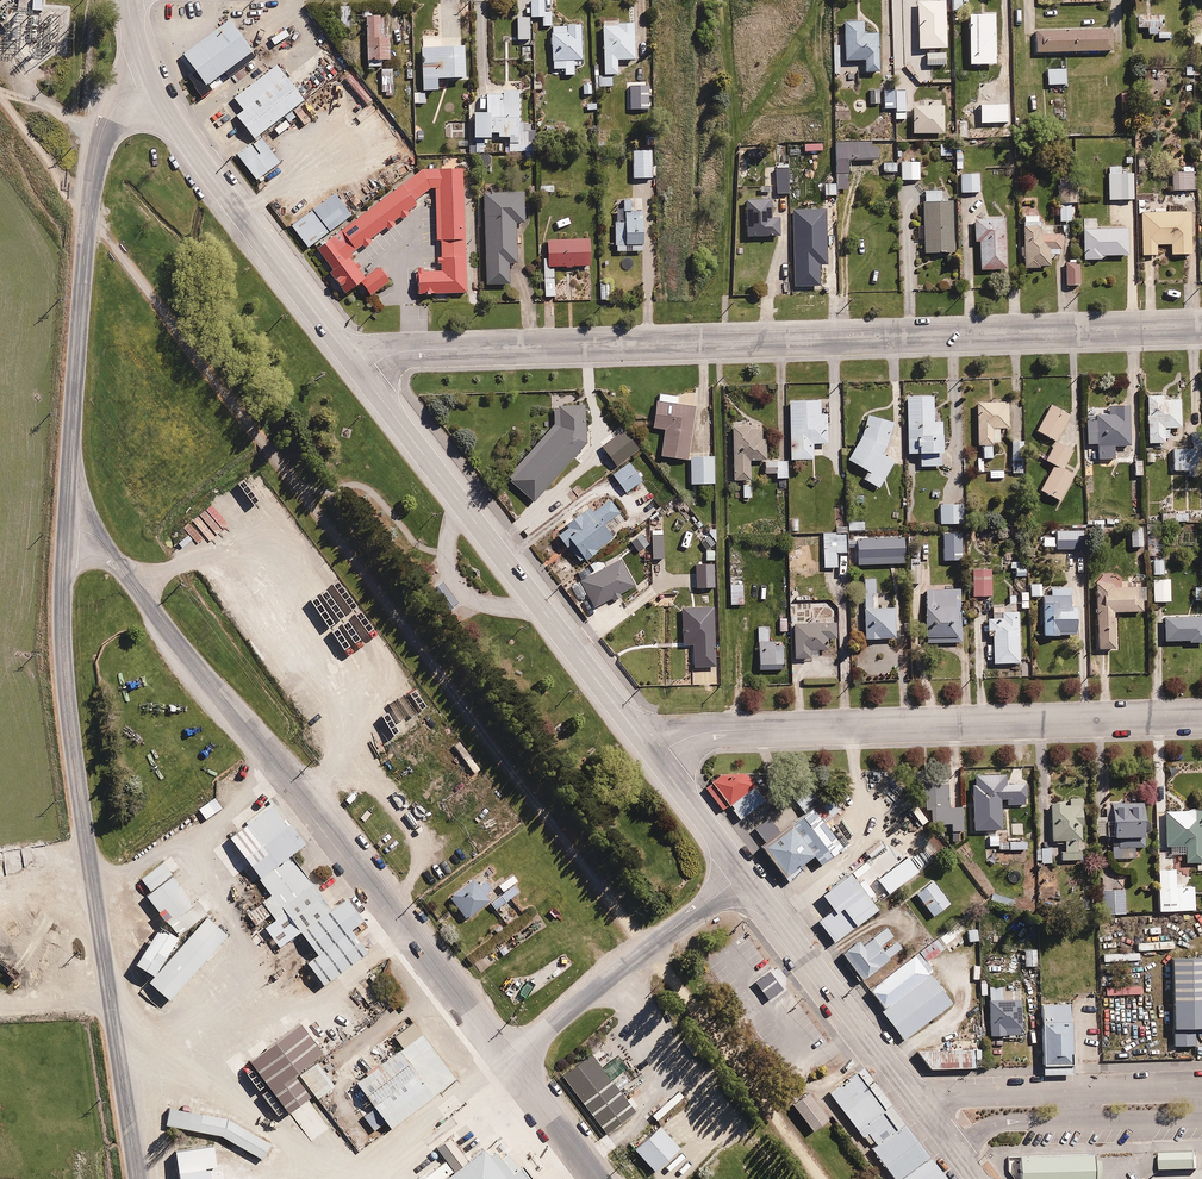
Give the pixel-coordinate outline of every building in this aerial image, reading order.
[(32,11),(43,11),(43,0),(31,0),(32,11)] [(543,0),(530,1),(530,17),(542,17),(542,27),(551,27),(552,69),(563,69),(563,75),(575,75),(574,66),(579,66),(579,60),(583,60),(582,23),(567,24),(567,25),(551,26),(551,12),(544,12),(543,0)] [(951,11),(964,11),(963,0),(951,0),(951,11)] [(995,13),(967,15),(970,67),(997,66),(996,57),(1012,56),(1011,40),(997,41),(995,13)] [(1163,14),(1135,16),(1136,28),(1146,28),(1147,35),(1157,34),(1157,39),(1169,38),(1169,32),(1157,32),(1157,28),(1164,27),(1163,14)] [(382,19),(372,19),(372,33),(366,33),(367,60),(390,59),(389,37),(383,38),(382,19)] [(944,20),(910,21),(911,45),(919,45),(919,51),(928,51),(928,45),(945,45),(945,39),(954,39),(954,23),(944,23),(944,20)] [(607,25),(602,25),(604,75),(617,75),(617,60),(633,59),(632,24),(619,24),(619,21),(607,22),(607,25)] [(864,22),(843,22),(844,61),(864,60),(865,73),(878,72),(877,34),(864,34),(864,22)] [(258,53),(234,23),(189,60),(213,89),(258,53)] [(1191,29),(1191,45),(1201,45),(1201,28),(1191,29)] [(1037,31),(1037,52),(1112,50),(1112,29),(1037,31)] [(465,78),(464,55),(466,55),(466,46),(461,46),(460,37),(436,38),(436,36),(423,37),(423,48),(420,48),(422,92),(413,92),(413,104),(425,103),(425,97),(427,97),(427,91),(437,90),(437,79),(465,78)] [(392,68),(381,69),(382,92),(386,92),(386,96),(393,96),(392,68)] [(1065,69),(1046,69),(1047,84),(1065,84),(1065,69)] [(307,102),(282,70),(234,109),(260,140),(307,102)] [(611,79),(600,79),(601,94),(611,94),(611,79)] [(633,88),(633,96),(642,96),(643,105),(655,104),(654,97),(658,97),(658,93),(652,93),(652,87),(633,88)] [(1143,87),(1143,98),(1162,98),(1162,87),(1143,87)] [(905,91),(894,91),(895,120),(906,119),(905,91)] [(1128,92),(1120,93),(1120,110),(1128,110),(1128,92)] [(486,112),(472,112),(473,139),(490,138),(490,134),(496,134),(496,137),(506,136),(507,151),(529,151),(529,130),(523,130),(523,122),(520,122),(520,94),(486,95),(486,112)] [(651,107),(637,107),(637,112),(632,112),(632,120),(652,119),(651,107)] [(291,165),(270,139),(243,161),(263,186),(291,165)] [(827,246),(827,236),(838,236),(837,190),(847,190),(847,169),(851,169),(851,161),(877,160),(877,147),(870,147),(870,142),(835,143),(836,183),(825,183),(826,227),(792,228),(793,265),(826,265),(826,246),(827,246)] [(642,178),(642,199),(653,198),(651,149),(633,149),(634,179),(642,178)] [(883,161),(883,172),(896,172),(896,161),(883,161)] [(918,162),(901,162),(901,180),(903,180),(903,183),(918,182),(918,180),(919,180),(918,162)] [(776,167),(768,168),(768,185),(777,184),(778,194),(788,194),(788,165),(783,166),(783,163),(776,163),(776,167)] [(1121,166),(1107,166),(1108,200),(1132,200),(1132,173),(1121,173),(1121,166)] [(1183,172),(1172,172),(1172,191),(1194,190),(1194,187),(1197,187),(1197,176),(1193,177),(1193,166),(1182,166),(1183,172)] [(470,299),(468,170),(440,170),(426,176),(321,249),(350,293),(364,284),(376,300),(395,285),(381,268),(369,277),(355,255),(444,192),(449,274),(422,275),(422,300),(470,299)] [(974,174),(961,175),(961,193),(980,192),(979,177),(981,177),(981,173),(974,172),(974,174)] [(1059,204),(1059,221),(1071,221),(1070,205),(1078,205),(1077,186),(1061,187),(1061,204),(1059,204)] [(941,189),(924,190),(925,202),(921,202),(925,253),(955,251),(951,201),(942,202),(941,189)] [(525,192),(482,193),(484,285),(509,284),(508,264),(517,264),(516,224),(526,224),(525,192)] [(341,198),(298,229),(314,250),(356,219),(341,198)] [(742,238),(779,236),(779,219),(771,219),(770,199),(745,200),(746,228),(742,228),(742,238)] [(1148,203),(1148,212),(1140,212),(1141,255),(1157,254),(1157,245),(1169,245),(1169,254),(1190,253),(1190,211),(1168,211),(1168,203),(1148,203)] [(624,223),(614,223),(615,251),(619,251),(618,247),(643,246),(642,214),(624,215),(624,223)] [(1022,256),(1024,256),(1025,268),(1040,267),(1040,265),(1049,264),(1049,259),(1054,254),(1059,254),(1058,248),(1060,248),(1059,234),(1051,234),(1051,226),(1043,227),(1044,235),(1040,235),(1038,216),(1022,217),(1024,247),(1021,247),(1022,256)] [(978,242),(979,270),(1007,269),(1006,223),(1002,223),(1002,217),(974,218),(975,242),(978,242)] [(867,220),(852,222),(853,230),(868,229),(867,220)] [(1082,238),(1083,259),(1103,259),(1103,255),(1126,255),(1126,228),(1078,229),(1078,238),(1082,238)] [(590,266),(589,237),(547,239),(548,255),(542,255),(544,298),(556,298),(554,268),(590,266)] [(1078,259),(1066,259),(1067,285),(1079,285),(1078,259)] [(611,280),(598,281),(599,301),(611,301),(611,280)] [(658,393),(655,429),(663,430),(660,457),(689,460),(694,407),(678,405),(679,395),(658,393)] [(1163,394),(1145,395),(1147,444),(1164,443),(1164,439),(1169,439),(1169,429),(1181,428),(1180,398),(1171,399),(1171,397),(1164,397),(1163,394)] [(933,396),(906,396),(907,454),(920,454),(920,466),(942,466),(942,421),(934,422),(933,396)] [(827,414),(820,414),(820,401),(789,401),(789,460),(813,459),(813,444),(827,443),(827,414)] [(983,444),(983,458),(992,458),(992,443),(999,443),(999,428),(1009,428),(1008,403),(977,403),(977,444),(983,444)] [(1054,465),(1061,470),(1073,450),(1056,440),(1070,416),(1051,405),(1036,430),(1056,442),(1045,460),(1054,465)] [(1088,445),(1097,445),(1098,459),(1114,458),(1114,446),(1129,445),(1127,405),(1108,405),(1108,408),(1090,409),(1091,420),(1087,420),(1088,445)] [(552,425),(507,480),(535,504),(586,445),(585,406),(553,407),(552,425)] [(854,451),(847,460),(867,471),(862,479),(879,489),(895,460),(883,454),(889,438),(890,421),(879,417),(868,415),(866,427),(860,441),(854,451)] [(766,421),(732,422),(733,480),(750,479),(750,459),(764,459),(765,473),(776,473),(776,479),(787,478),(787,464),(776,465),(776,459),(766,459),(766,421)] [(1020,440),(1011,441),(1012,459),(1021,458),(1020,440)] [(1172,450),(1173,471),(1201,470),(1201,449),(1172,450)] [(713,452),(692,452),(692,457),(690,457),(690,485),(714,485),(713,452)] [(1061,470),(1054,465),(1039,489),(1059,501),(1073,477),(1061,470)] [(630,468),(616,482),(627,494),(642,481),(630,468)] [(750,486),(742,486),(742,498),(750,498),(750,486)] [(558,538),(578,563),(583,558),(585,561),(614,536),(605,525),(618,514),(607,500),(593,512),(589,506),(567,525),(570,528),(558,538)] [(962,504),(939,505),(940,524),(963,523),(962,504)] [(1188,513),(1175,513),(1176,521),(1188,521),(1188,513)] [(1131,528),(1131,547),(1143,546),(1142,528),(1131,528)] [(1082,529),(1069,529),(1070,549),(1083,548),(1082,529)] [(822,539),(823,568),(838,567),(837,553),(847,553),(847,539),(822,539)] [(620,556),(578,581),(594,609),(610,600),(612,603),(621,598),(619,594),(636,584),(620,556)] [(920,558),(909,558),(909,585),(920,585),(920,558)] [(1162,560),(1153,560),(1153,574),(1163,574),(1162,560)] [(990,568),(972,569),(973,597),(991,597),(990,568)] [(874,578),(862,578),(863,594),(875,594),(874,578)] [(742,579),(729,579),(729,604),(743,604),(742,579)] [(1142,612),(1142,600),(1145,600),(1145,587),(1129,587),(1129,582),(1094,583),(1097,649),(1114,649),(1113,613),(1142,612)] [(960,589),(924,590),(927,643),(962,642),(960,589)] [(1076,607),(1071,607),(1071,595),(1043,596),(1043,604),(1045,604),(1045,612),(1043,612),(1043,636),(1059,636),(1059,635),(1076,634),(1076,607)] [(896,608),(864,607),(863,639),(895,639),(896,608)] [(1018,611),(1001,611),(1001,618),(988,619),(988,631),(992,631),(993,663),(1019,663),(1018,611)] [(1163,617),(1163,640),(1188,640),(1188,643),(1201,642),(1201,616),(1163,617)] [(836,623),(793,624),(794,659),(819,658),(819,649),(835,649),(834,643),(829,643),(829,639),(836,639),(836,623)] [(759,665),(784,664),(783,640),(768,641),(767,628),(764,628),(764,625),(757,625),(759,665)] [(724,775),(712,782),(732,806),(758,786),(748,775),(724,775)] [(1003,775),(976,776),(976,784),(972,785),(973,830),(1001,829),(1001,800),(1005,799),(1005,805),(1025,805),(1025,783),(1003,784),(1003,775)] [(490,784),(483,778),(475,789),(482,794),(490,784)] [(213,796),(197,809),(206,820),(222,807),(213,796)] [(1126,803),(1114,803),(1114,821),(1095,821),(1095,837),(1113,837),(1113,859),(1135,859),(1135,848),(1143,848),(1143,803),(1139,803),(1139,801),(1137,801),(1137,798),(1128,798),(1128,801),(1126,801),(1126,803)] [(1080,803),(1050,804),(1051,840),(1063,840),(1064,850),(1050,850),(1050,860),(1081,859),(1081,849),(1075,849),(1075,845),(1078,845),(1078,840),(1081,840),(1081,825),(1083,825),(1083,809),(1081,809),(1080,803)] [(312,845),(280,806),(237,840),(268,880),(312,845)] [(854,850),(822,810),(767,854),(789,881),(819,858),(829,870),(854,850)] [(1164,811),(1165,848),(1181,848),(1181,853),(1184,853),(1184,863),(1197,863),(1197,870),(1201,870),(1201,810),(1164,811)] [(998,835),(988,835),(988,846),(998,846),(998,835)] [(925,876),(905,851),(867,881),(887,906),(925,876)] [(376,953),(302,860),(268,887),(277,899),(272,904),(286,921),(270,934),(285,952),(306,935),(323,957),(312,966),(330,990),(376,953)] [(886,915),(849,868),(805,903),(842,949),(886,915)] [(201,906),(178,878),(151,899),(174,928),(201,906)] [(489,899),(485,895),(490,891),(483,883),(478,886),(472,879),(449,898),(465,918),(489,899)] [(512,883),(488,904),(495,912),(519,891),(512,883)] [(958,908),(940,886),(921,901),(939,923),(958,908)] [(1124,888),(1102,889),(1103,914),(1125,914),(1124,888)] [(1178,888),(1157,888),(1158,912),(1178,911),(1178,888)] [(522,913),(514,904),(500,916),(508,926),(522,913)] [(234,937),(210,918),(157,985),(180,1004),(234,937)] [(957,921),(938,937),(945,947),(965,931),(957,921)] [(977,929),(967,929),(968,941),(978,940),(977,929)] [(900,959),(879,933),(849,957),(869,983),(900,959)] [(1036,949),(1023,949),(1023,966),(1036,966),(1036,949)] [(1002,971),(1002,956),(984,957),(985,971),(1002,971)] [(938,978),(922,958),(874,997),(889,1017),(938,978)] [(1174,959),(1176,1047),(1196,1046),(1196,1031),(1201,1031),(1201,958),(1174,959)] [(786,990),(772,970),(754,983),(769,1002),(786,990)] [(938,978),(889,1017),(912,1045),(961,1007),(938,978)] [(1027,1003),(1000,1004),(1001,1040),(1028,1039),(1027,1003)] [(1073,1005),(1041,1006),(1043,1074),(1075,1073),(1073,1005)] [(321,1055),(298,1025),(249,1061),(287,1112),(309,1095),(295,1077),(298,1075),(316,1099),(334,1086),(314,1060),(321,1055)] [(964,1037),(943,1037),(944,1047),(917,1048),(933,1067),(979,1066),(979,1055),(983,1055),(983,1046),(964,1046),(964,1037)] [(463,1082),(428,1038),(363,1089),(398,1133),(463,1082)] [(644,1080),(620,1057),(599,1079),(628,1105),(641,1091),(637,1088),(644,1080)] [(905,1124),(864,1072),(832,1097),(872,1149),(905,1124)] [(810,1091),(792,1105),(813,1132),(831,1117),(810,1091)] [(630,1111),(617,1099),(604,1115),(613,1123),(616,1119),(620,1123),(630,1111)] [(229,1118),(170,1109),(165,1125),(219,1135),(263,1161),(273,1144),(229,1118)] [(905,1124),(872,1149),(895,1178),(947,1178),(905,1124)] [(679,1148),(658,1125),(633,1148),(654,1170),(679,1148)] [(484,1150),(447,1178),(507,1178),(484,1150)] [(1196,1150),(1158,1151),(1158,1168),(1196,1168),(1196,1150)] [(701,1158),(695,1152),(678,1170),(684,1176),(701,1158)] [(1022,1157),(1022,1178),(1098,1178),(1098,1156),(1022,1157)] [(178,1169),(180,1178),(215,1178),(214,1165),(178,1169)]
